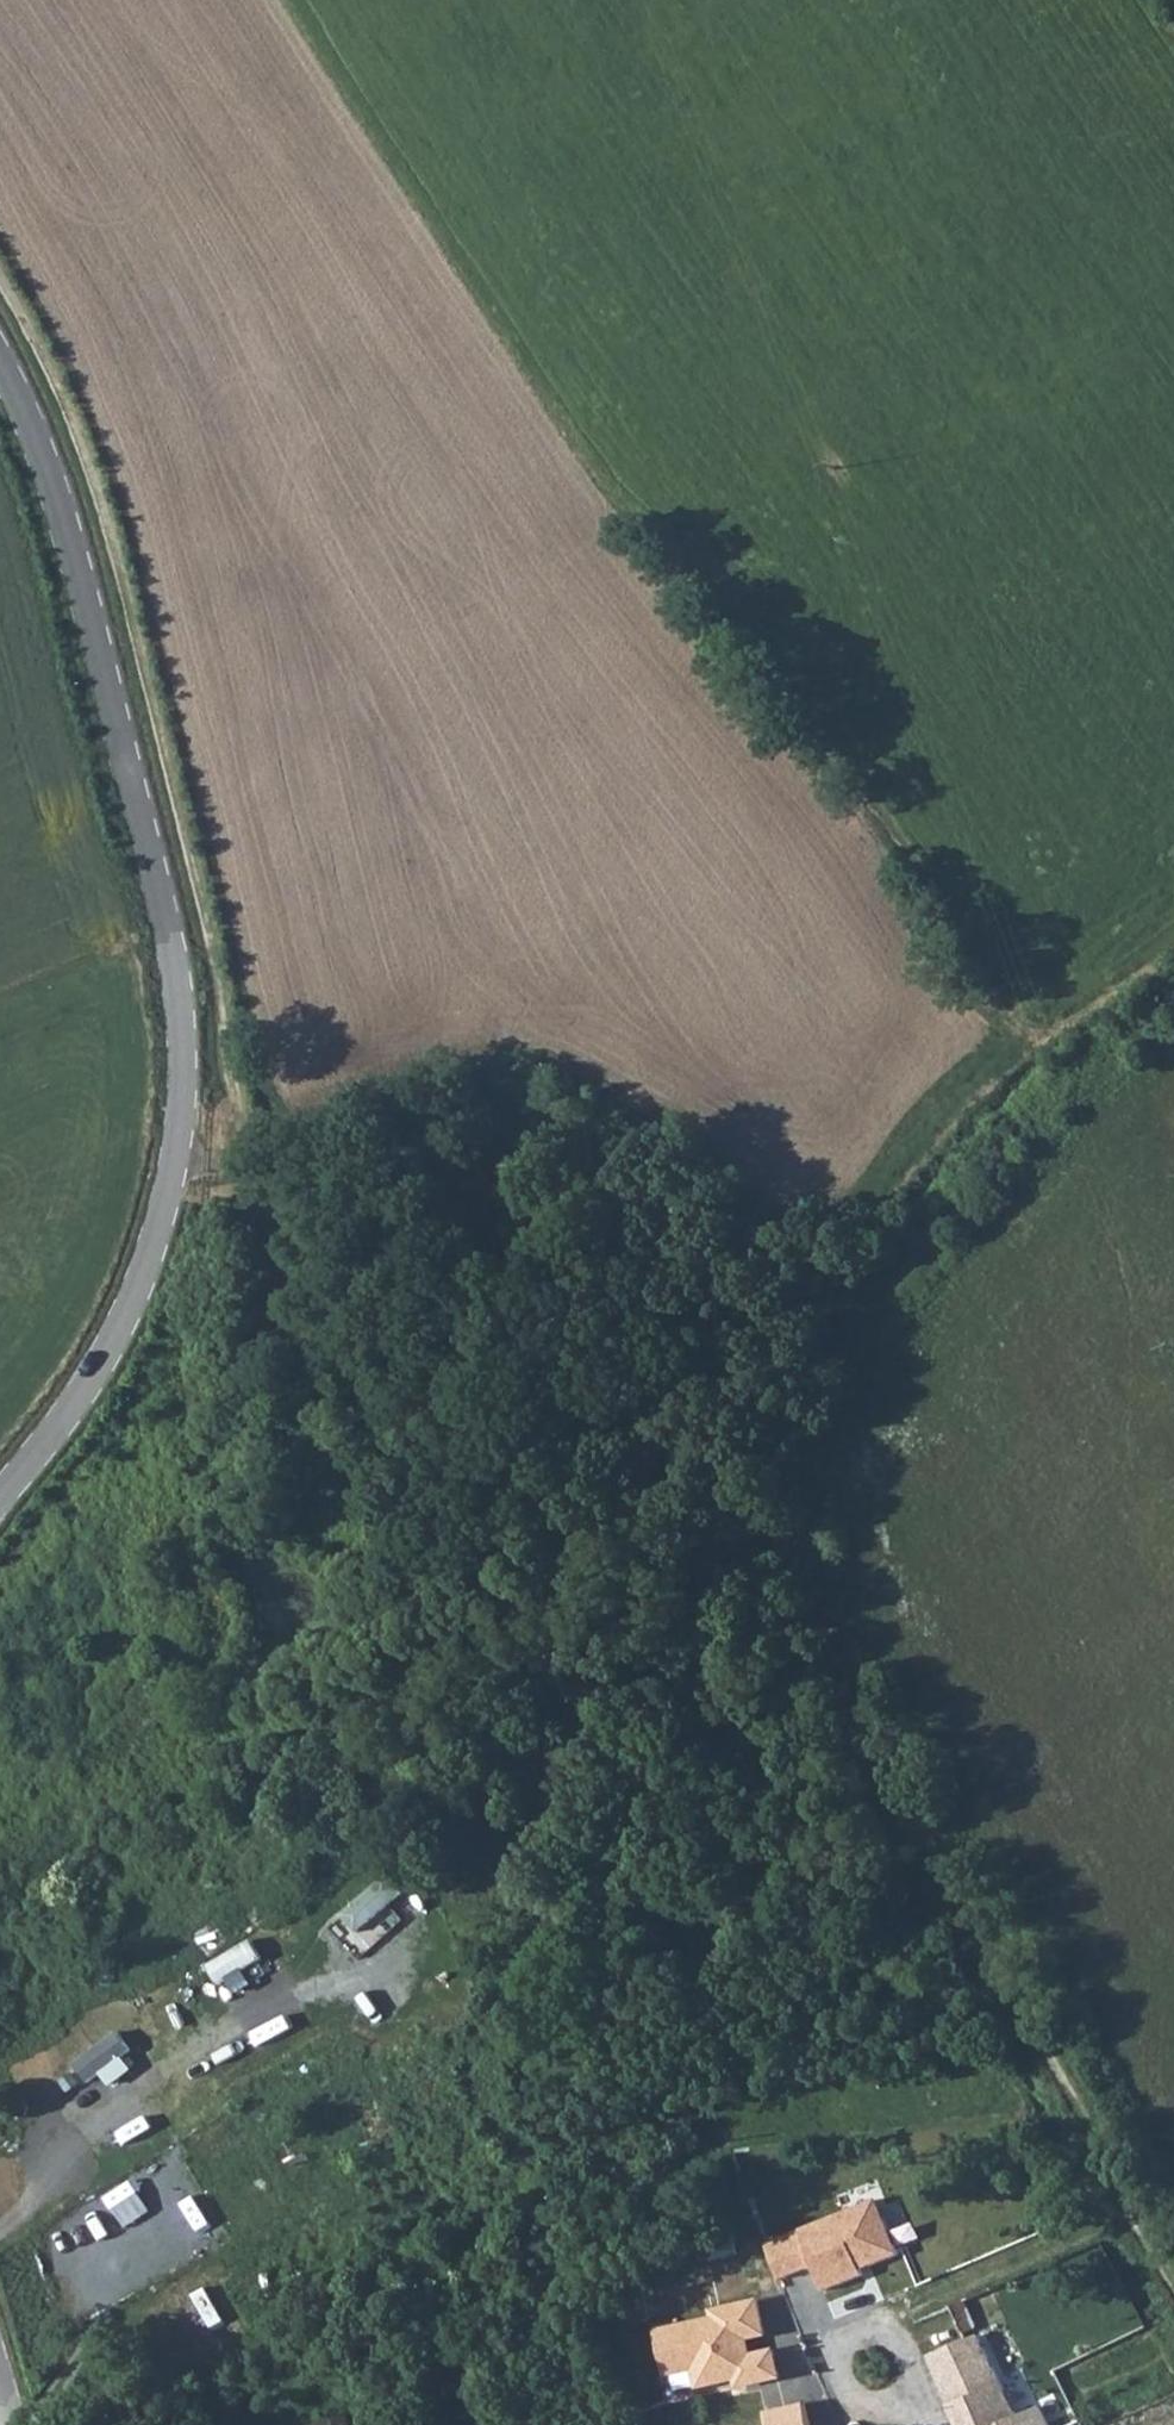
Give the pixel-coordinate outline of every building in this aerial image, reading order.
[(911,2289),(891,2242),(860,2255),(876,2294),(882,2291),(886,2300),(911,2289)] [(876,2294),(860,2255),(839,2264),(856,2303),(876,2294)] [(856,2303),(839,2264),(802,2278),(819,2317),(823,2325),(840,2319),(837,2311),(856,2303)] [(819,2317),(802,2278),(779,2288),(795,2327),(819,2317)] [(964,2299),(923,2315),(913,2320),(927,2356),(966,2339),(958,2320),(970,2315),(964,2299)] [(966,2339),(927,2356),(937,2376),(974,2359),(966,2339)] [(790,2350),(740,2356),(746,2396),(779,2391),(805,2388),(802,2361),(792,2362),(790,2350)] [(974,2359),(937,2376),(934,2377),(946,2407),(998,2382),(986,2353),(974,2359)] [(746,2396),(740,2356),(715,2360),(720,2400),(746,2396)] [(1006,2399),(998,2382),(946,2407),(954,2424),(1017,2424),(1006,2399)] [(785,2412),(773,2414),(775,2424),(807,2424),(804,2409),(785,2412)]
